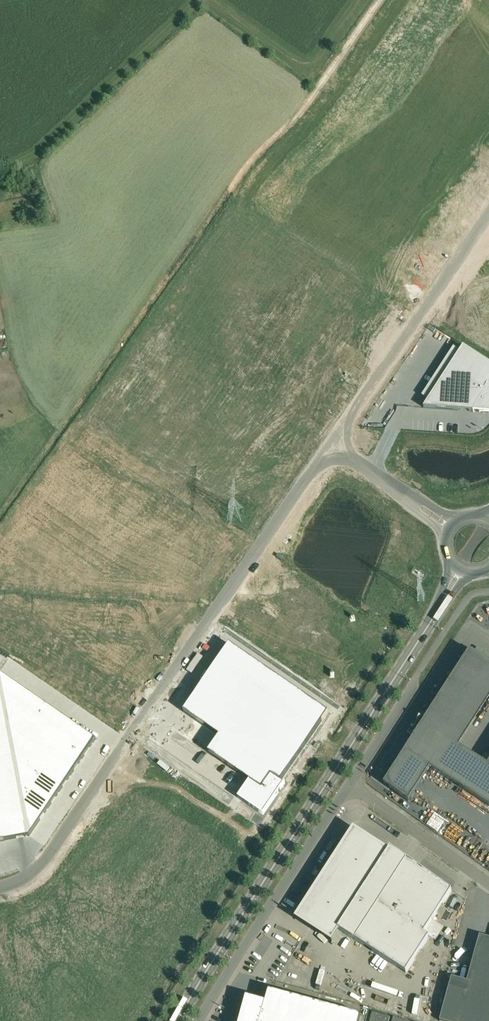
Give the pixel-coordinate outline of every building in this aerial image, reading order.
[(463,346),(424,407),(488,412),(488,363),(463,346)] [(229,644),(184,711),(219,736),(208,752),(250,781),(238,798),(264,815),(286,783),(282,780),(328,712),(229,644)] [(486,768),(456,748),(488,696),(488,663),(470,650),(405,752),(398,764),(382,786),(408,803),(431,768),(488,806),(488,764),(486,768)] [(30,836),(96,739),(0,673),(0,841),(30,836)] [(388,852),(354,830),(297,918),(331,940),(338,929),(406,973),(429,937),(424,934),(452,891),(391,848),(388,852)] [(482,938),(467,990),(450,986),(440,1020),(488,1020),(488,940),(482,938)] [(283,956),(286,962),(295,957),(291,951),(283,956)] [(311,987),(323,992),(328,980),(316,975),(311,987)] [(243,1007),(263,1012),(261,1020),(359,1020),(360,1016),(269,991),(266,1002),(246,997),(243,1007)]
